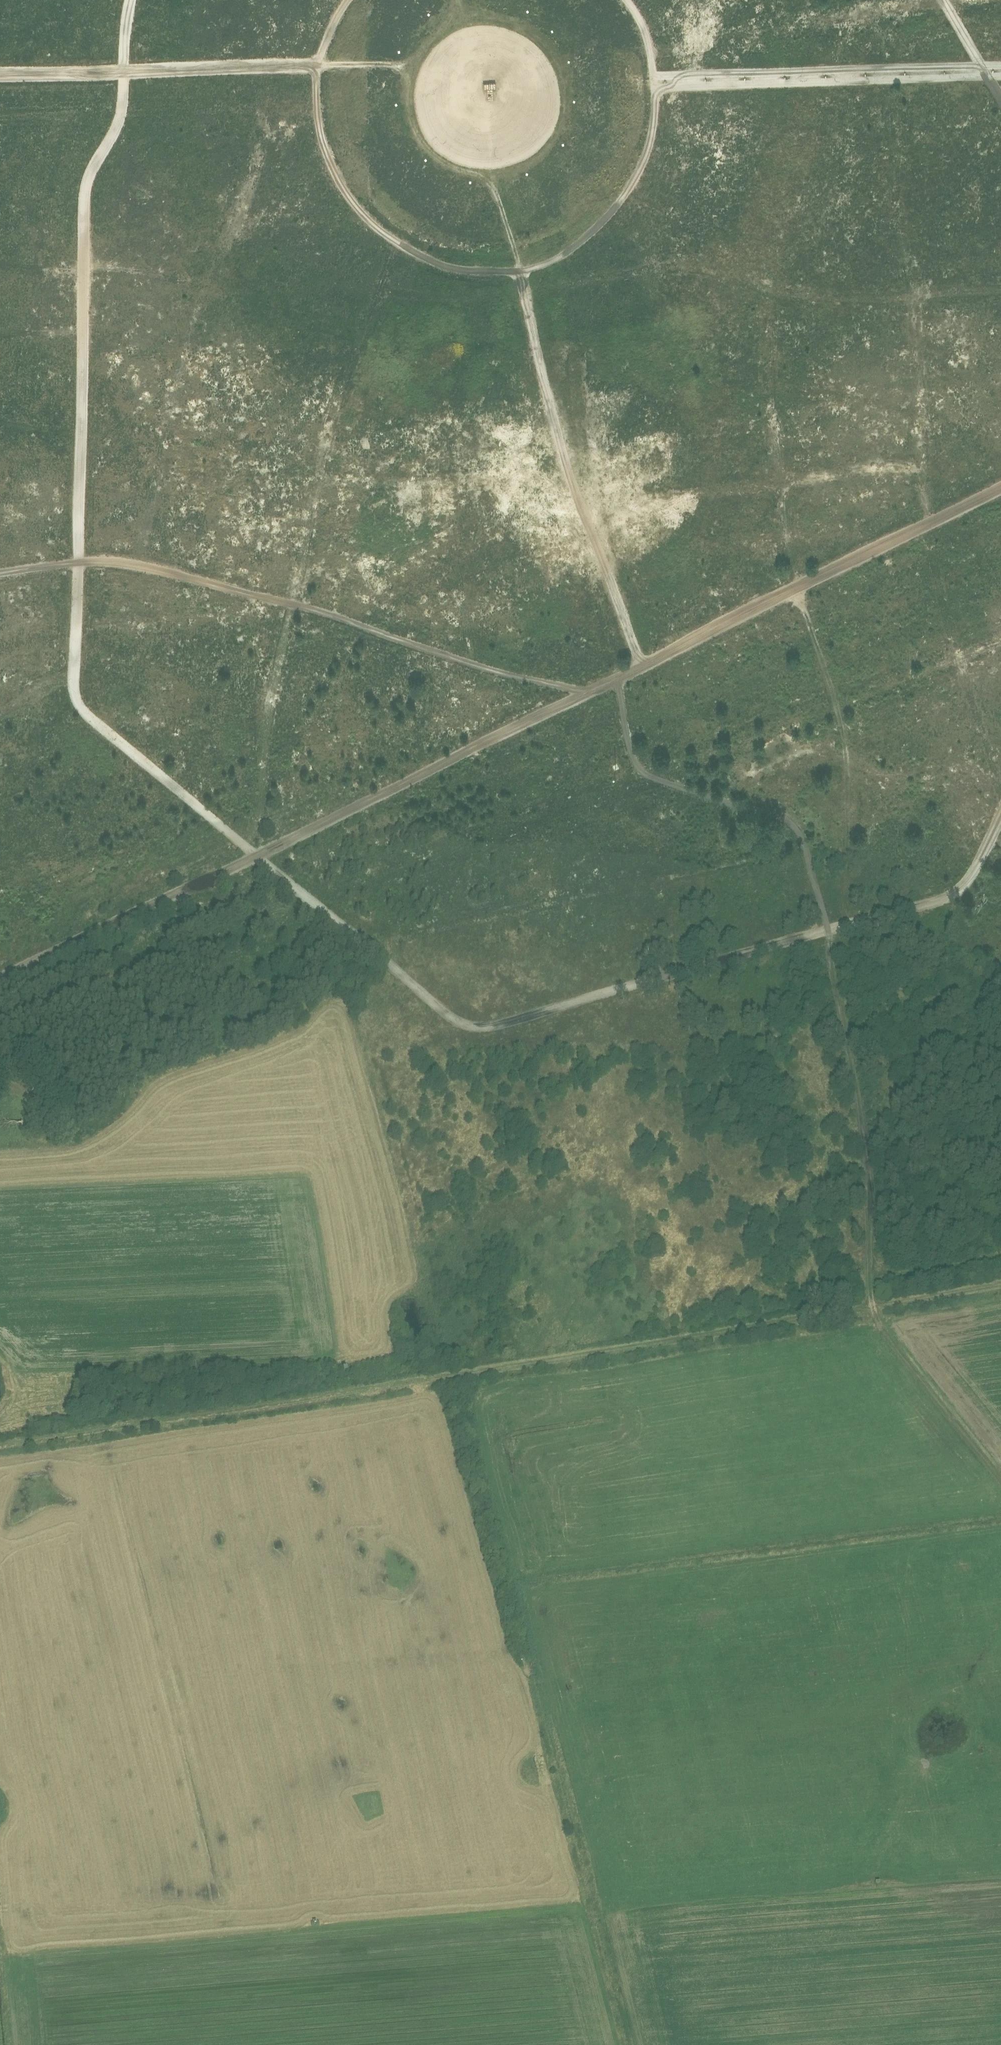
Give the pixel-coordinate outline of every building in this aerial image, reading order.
[(488,83),(487,99),(496,99),(497,83),(488,83)]
